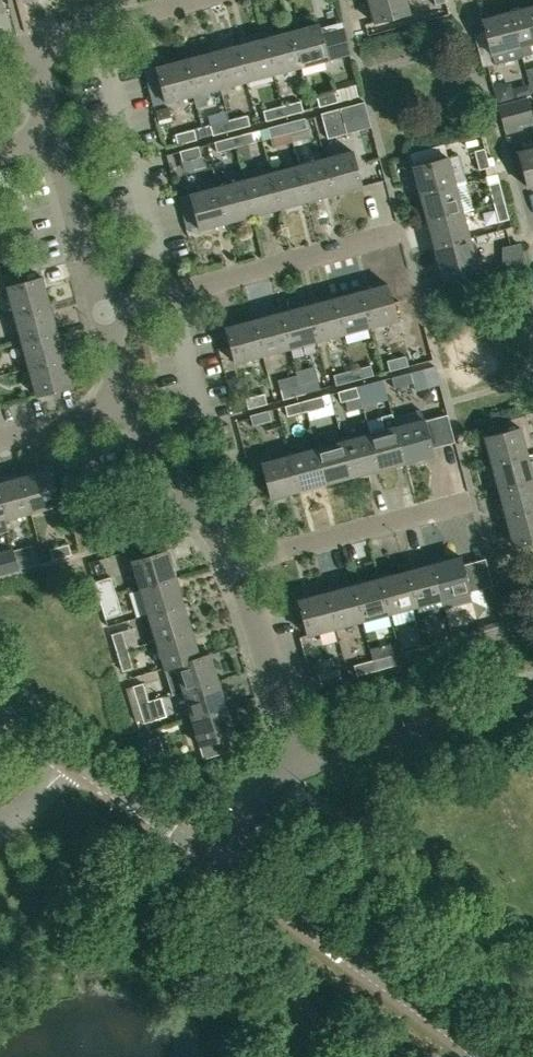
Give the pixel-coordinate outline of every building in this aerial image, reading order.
[(406,0),(368,0),(373,21),(409,12),(406,0)] [(509,11),(522,58),(523,58),(520,47),(532,44),(532,5),(509,11)] [(495,65),(522,58),(509,11),(482,19),(492,55),(495,65)] [(318,23),(290,31),(300,67),(350,54),(343,27),(320,33),(318,23)] [(300,67),(290,31),(264,38),(273,74),(300,67)] [(246,81),(273,74),(264,38),(237,45),(246,81)] [(210,52),(220,88),(246,81),(237,45),(210,52)] [(220,88),(210,52),(184,59),(193,95),(197,108),(208,105),(205,92),(220,88)] [(193,95),(184,59),(156,66),(165,102),(193,95)] [(316,96),(319,107),(363,95),(359,83),(334,90),(335,91),(316,96)] [(516,100),(505,103),(497,105),(504,128),(532,120),(532,119),(527,97),(516,100)] [(282,105),(285,116),(304,111),(301,100),(282,105)] [(285,116),(282,105),(263,111),(266,121),(285,116)] [(340,108),(321,113),(328,139),(347,133),(340,108)] [(228,119),(231,130),(250,125),(247,114),(228,119)] [(305,118),(286,123),(289,133),(308,128),(305,118)] [(202,126),(204,136),(212,134),(212,135),(231,130),(228,119),(202,126)] [(286,123),(260,130),(262,140),(289,133),(286,123)] [(204,136),(202,126),(174,134),(177,145),(197,140),(197,138),(204,136)] [(260,130),(233,137),(236,147),(262,140),(260,130)] [(236,147),(233,137),(214,142),(217,152),(236,147)] [(412,167),(419,194),(455,185),(444,144),(409,154),(412,167)] [(201,156),(199,146),(179,150),(182,161),(201,156)] [(518,151),(527,187),(532,186),(532,147),(518,151)] [(485,148),(474,151),(479,170),(490,167),(485,148)] [(352,151),(324,158),(334,194),(361,187),(352,151)] [(307,201),(334,194),(324,158),(298,165),(307,201)] [(280,208),(307,201),(298,165),(271,172),(280,208)] [(244,179),(254,215),(280,208),(271,172),(244,179)] [(244,179),(218,186),(227,222),(254,215),(244,179)] [(489,184),(494,203),(504,200),(499,181),(489,184)] [(466,182),(455,185),(419,194),(426,221),(463,211),(473,208),(466,182)] [(199,230),(227,222),(218,186),(190,194),(199,230)] [(504,200),(494,203),(499,222),(509,219),(504,200)] [(426,221),(433,247),(470,237),(463,211),(426,221)] [(477,266),(470,237),(433,247),(441,275),(477,266)] [(14,313),(50,304),(42,276),(6,286),(14,313)] [(397,319),(387,283),(359,291),(369,327),(397,319)] [(343,334),(369,327),(359,291),(333,297),(343,334)] [(333,297),(307,305),(316,341),(343,334),(333,297)] [(9,317),(7,302),(0,303),(0,319),(9,317)] [(21,341),(57,331),(50,304),(14,313),(21,341)] [(307,305),(280,312),(289,348),(316,341),(307,305)] [(280,312),(253,319),(263,355),(289,348),(280,312)] [(235,362),(263,355),(253,319),(225,326),(235,362)] [(28,368),(64,358),(57,331),(21,341),(28,368)] [(390,371),(408,366),(406,355),(387,360),(390,371)] [(64,358),(28,368),(36,395),(72,385),(64,358)] [(352,370),(355,380),(374,375),(371,365),(352,370)] [(435,365),(419,369),(422,381),(438,377),(435,365)] [(355,380),(352,370),(333,375),(336,385),(355,380)] [(410,372),(391,377),(394,388),(413,383),(410,372)] [(299,384),(302,395),(321,390),(318,379),(299,384)] [(357,386),(360,397),(363,408),(377,404),(375,393),(378,392),(376,381),(357,386)] [(302,395),(299,384),(280,389),(283,400),(302,395)] [(360,397),(357,386),(337,391),(340,402),(360,397)] [(248,409),(267,404),(265,393),(245,398),(248,409)] [(303,400),(306,411),(325,406),(322,395),(303,400)] [(306,411),(303,400),(284,405),(287,416),(306,411)] [(392,416),(395,426),(405,462),(433,455),(423,419),(424,418),(421,408),(392,416)] [(269,410),(250,415),(253,426),(272,420),(269,410)] [(369,433),(379,469),(405,462),(395,426),(392,416),(392,413),(381,416),(384,429),(369,433)] [(228,424),(210,429),(213,439),(231,435),(228,424)] [(492,464),(527,455),(519,426),(484,436),(492,464)] [(379,469),(369,433),(342,440),(352,476),(379,469)] [(325,483),(352,476),(342,440),(316,447),(325,483)] [(316,447),(289,454),(299,490),(325,483),(316,447)] [(271,498),(299,490),(289,454),(261,462),(271,498)] [(492,464),(499,491),(532,482),(532,479),(527,455),(492,464)] [(21,476),(31,512),(58,504),(49,469),(21,476)] [(6,518),(31,512),(21,476),(0,482),(0,504),(4,519),(6,518)] [(532,510),(532,482),(499,491),(506,517),(532,510)] [(9,530),(6,518),(4,519),(0,504),(0,532),(9,530)] [(514,546),(532,541),(532,510),(506,517),(514,546)] [(73,554),(70,543),(51,548),(54,559),(73,554)] [(31,545),(12,550),(17,569),(36,564),(31,545)] [(141,589),(175,578),(166,549),(132,560),(141,589)] [(0,553),(0,574),(17,569),(12,550),(0,553)] [(459,556),(432,563),(441,600),(444,609),(471,601),(459,556)] [(432,563),(405,571),(415,607),(441,600),(432,563)] [(415,607),(405,571),(379,578),(388,614),(415,607)] [(94,581),(101,601),(117,596),(111,576),(94,581)] [(175,578),(141,589),(149,614),(183,604),(175,578)] [(362,621),(388,614),(379,578),(352,585),(362,621)] [(335,628),(362,621),(352,585),(325,592),(335,628)] [(307,635),(335,628),(325,592),(298,599),(307,635)] [(101,601),(106,618),(123,613),(117,596),(101,601)] [(183,604),(149,614),(157,641),(191,630),(183,604)] [(199,657),(199,656),(191,630),(157,641),(165,668),(199,657)] [(111,634),(117,654),(127,650),(121,631),(111,634)] [(482,642),(479,632),(460,637),(463,647),(482,642)] [(425,646),(428,657),(447,652),(444,641),(425,646)] [(407,651),(409,662),(428,657),(425,646),(407,651)] [(117,654),(122,671),(133,668),(127,650),(117,654)] [(179,677),(183,691),(218,681),(209,653),(199,656),(199,657),(165,668),(169,680),(179,677)] [(372,660),(375,671),(394,666),(391,655),(372,660)] [(354,665),(356,675),(375,671),(372,660),(354,665)] [(319,673),(322,684),(341,679),(338,669),(319,673)] [(191,717),(226,707),(218,681),(183,691),(191,717)] [(132,686),(138,705),(148,702),(142,683),(132,686)] [(157,721),(173,715),(166,699),(150,706),(157,721)] [(148,702),(138,705),(143,723),(154,720),(148,702)] [(234,734),(226,707),(191,717),(200,745),(227,736),(234,734)] [(164,754),(159,736),(148,739),(154,758),(164,754)] [(204,757),(231,749),(227,736),(200,745),(204,757)]
